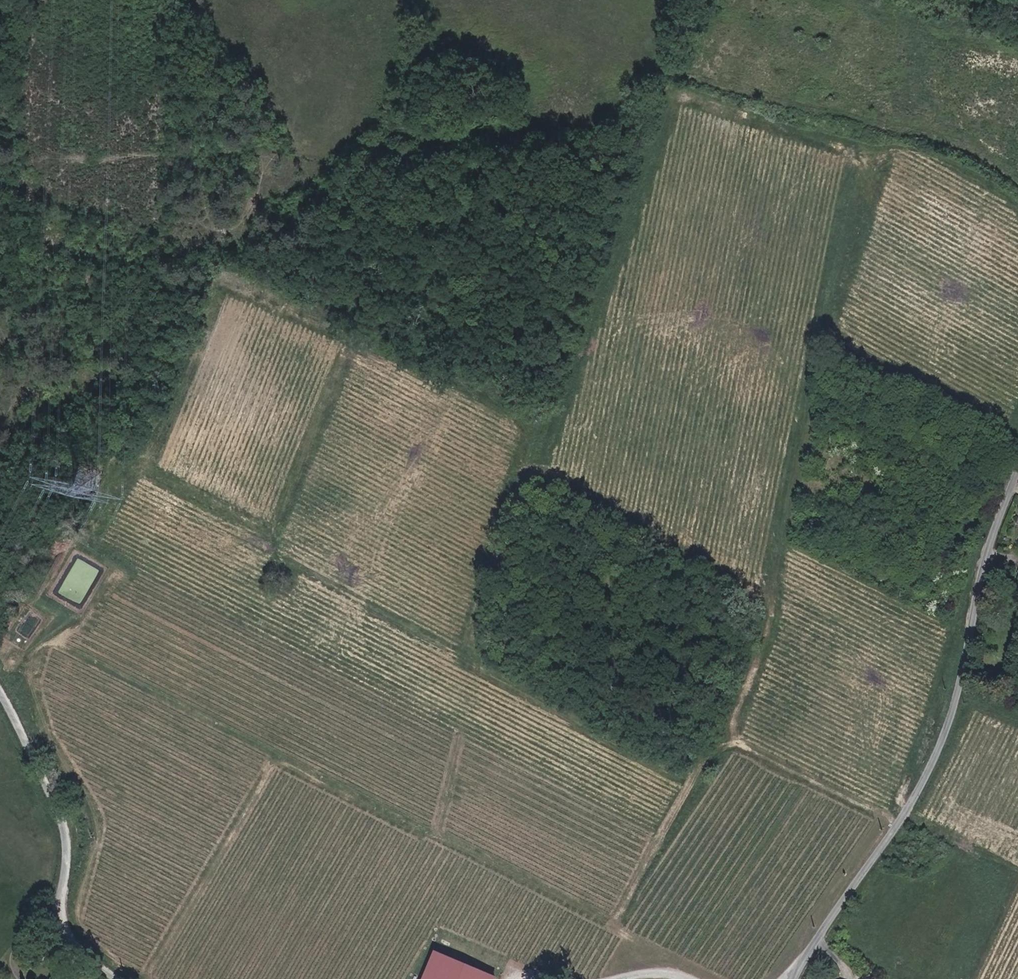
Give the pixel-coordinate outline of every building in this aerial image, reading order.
[(495,966),(437,939),(418,978),(489,978),(495,966)]
